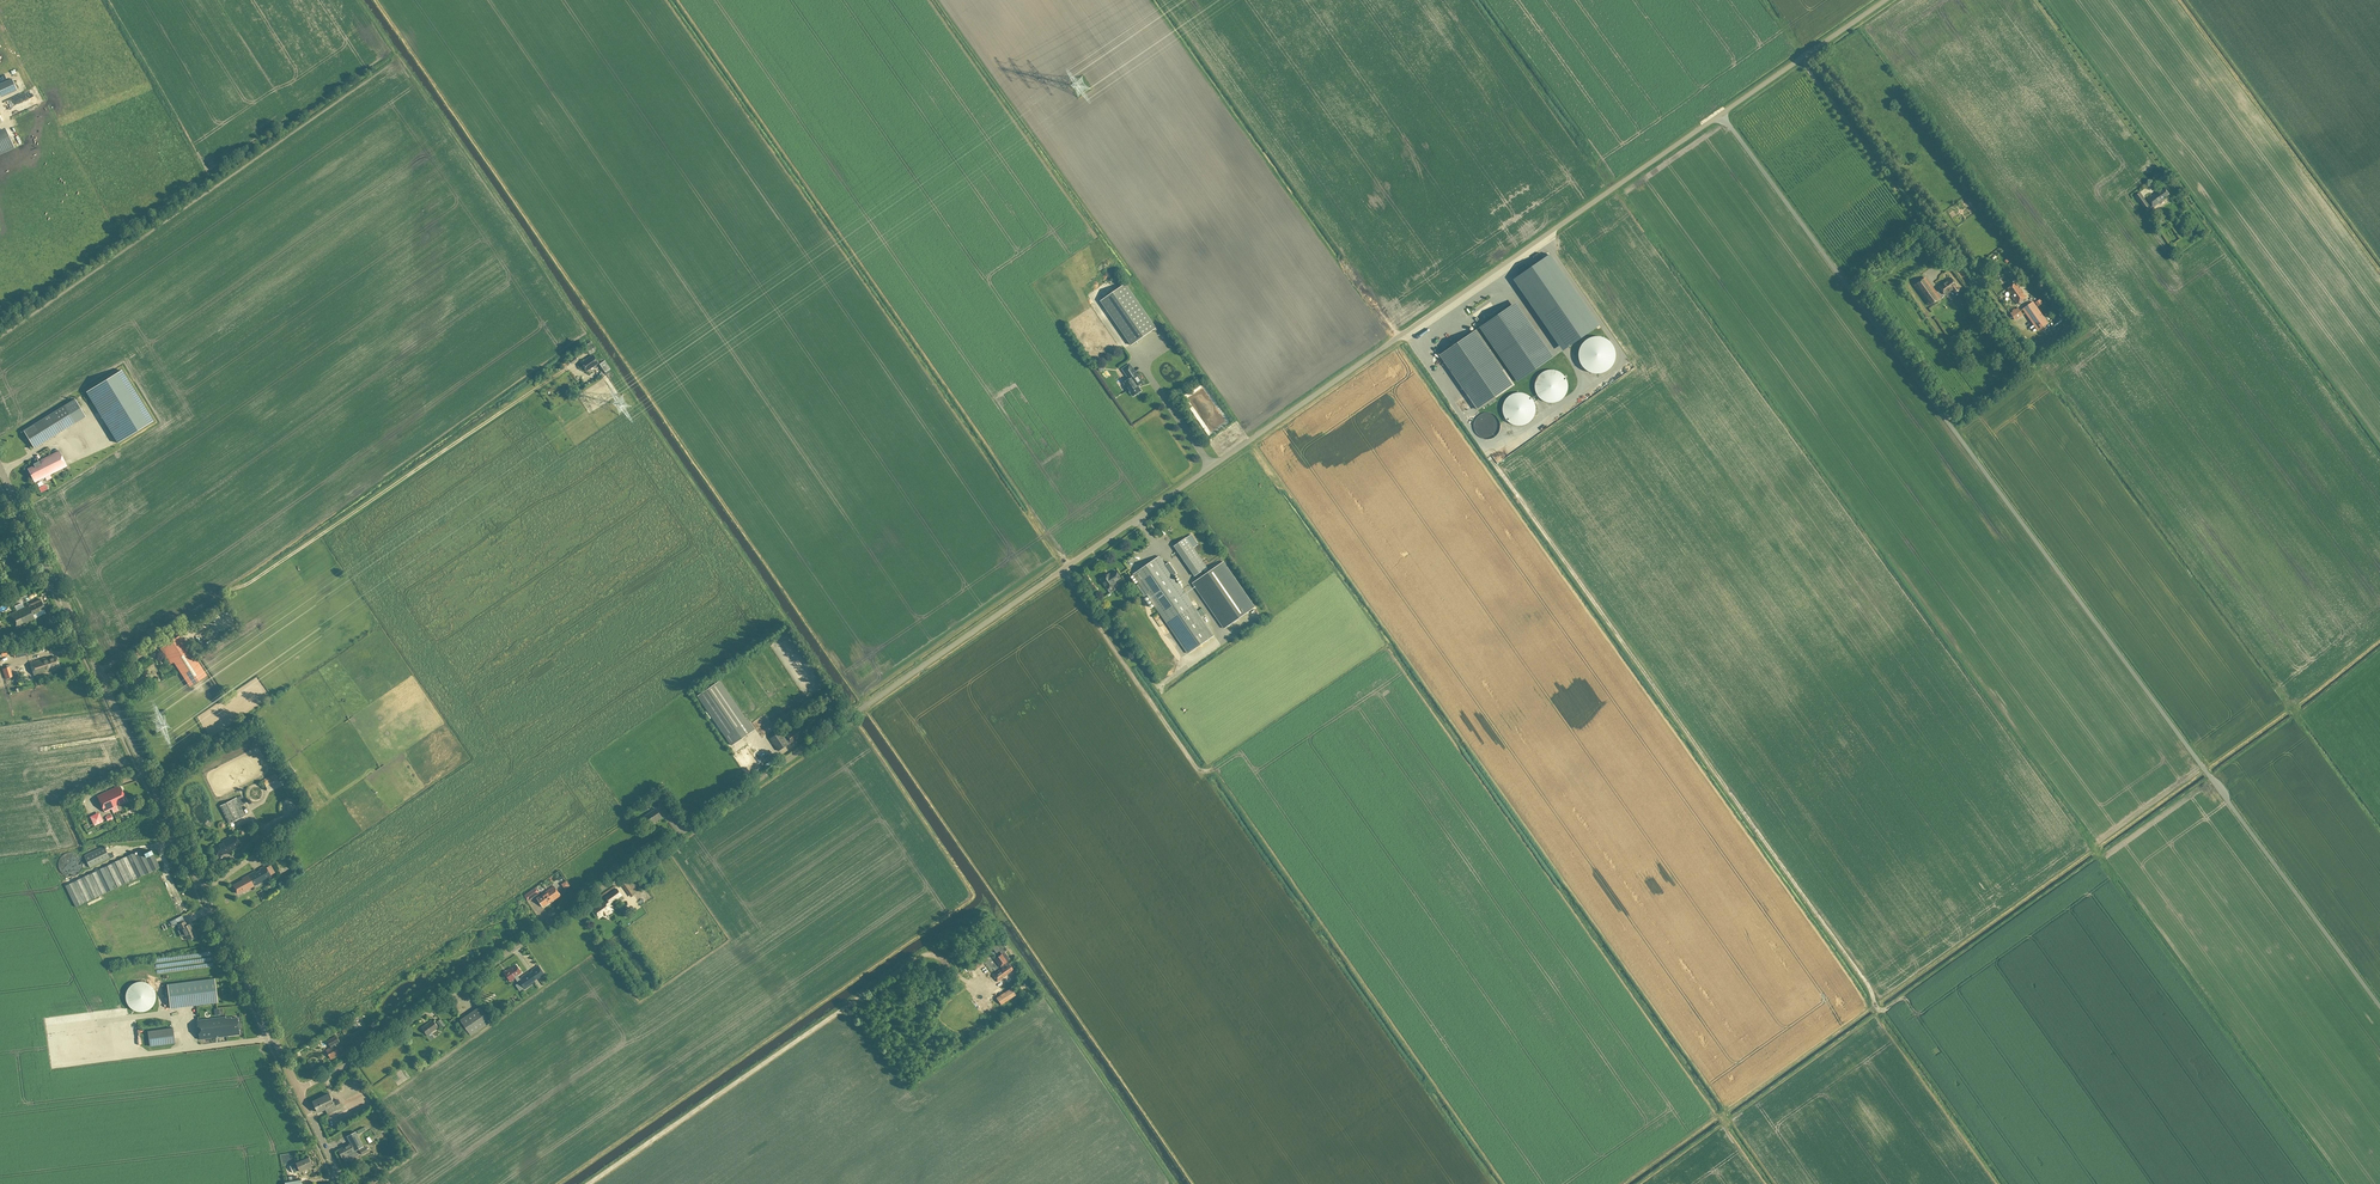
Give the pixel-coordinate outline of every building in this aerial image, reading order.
[(17,90),(12,79),(0,84),(0,97),(17,90)] [(23,127),(30,137),(33,135),(26,125),(23,127)] [(1969,189),(1965,184),(1961,187),(1965,192),(1969,189)] [(2164,187),(2161,190),(2159,187),(2156,190),(2158,192),(2148,200),(2154,208),(2165,200),(2164,199),(2169,194),(2164,187)] [(2144,199),(2140,202),(2145,210),(2150,206),(2144,199)] [(1549,255),(1519,276),(1568,346),(1598,326),(1549,255)] [(1930,305),(1936,301),(1940,298),(1925,278),(1915,285),(1930,305)] [(1957,286),(1951,278),(1939,286),(1945,295),(1952,289),(1955,293),(1957,293),(1959,292),(1959,290),(1957,286)] [(2017,304),(2027,297),(2020,288),(2019,289),(2015,283),(2007,289),(2012,296),(2011,297),(2017,304)] [(1100,301),(1131,344),(1131,346),(1156,328),(1125,284),(1100,301)] [(1510,307),(1481,327),(1518,381),(1548,361),(1510,307)] [(2018,308),(2010,313),(2015,320),(2020,317),(2018,314),(2021,313),(2018,308)] [(2042,316),(2040,313),(2030,320),(2032,323),(2042,316)] [(1513,385),(1475,330),(1439,355),(1477,410),(1513,385)] [(1578,351),(1578,356),(1579,360),(1580,364),(1583,367),(1586,370),(1590,372),(1594,373),(1598,374),(1602,373),(1606,372),(1609,369),(1612,366),(1614,363),(1616,359),(1616,355),(1616,350),(1614,346),(1612,342),(1608,339),(1605,337),(1600,336),(1596,336),(1591,336),(1587,338),(1584,341),(1581,344),(1579,347),(1578,351)] [(593,344),(586,349),(591,355),(597,350),(593,344)] [(598,363),(593,355),(581,363),(587,371),(598,363)] [(611,369),(605,361),(599,365),(604,373),(611,369)] [(1129,391),(1129,393),(1130,394),(1132,395),(1133,397),(1137,394),(1138,394),(1140,393),(1140,392),(1141,391),(1138,387),(1140,386),(1139,385),(1142,383),(1137,374),(1136,375),(1129,365),(1122,369),(1128,377),(1129,379),(1124,383),(1129,391)] [(1546,371),(1543,372),(1539,375),(1537,378),(1535,382),(1535,386),(1535,390),(1536,394),(1538,397),(1541,400),(1545,402),(1549,403),(1553,403),(1557,402),(1560,401),(1563,398),(1566,395),(1567,391),(1568,387),(1567,383),(1566,379),(1564,376),(1561,374),(1558,372),(1554,370),(1550,370),(1546,371)] [(86,392),(117,443),(152,422),(121,371),(86,392)] [(1512,394),(1508,397),(1506,400),(1504,403),(1502,407),(1502,411),(1503,415),(1505,419),(1508,422),(1511,424),(1515,426),(1519,426),(1523,426),(1527,424),(1530,422),(1533,419),(1534,416),(1535,412),(1535,408),(1535,404),(1533,400),(1530,397),(1527,395),(1523,393),(1520,393),(1516,393),(1512,394)] [(1492,414),(1489,413),(1485,413),(1482,414),(1478,416),(1476,419),(1474,422),(1474,426),(1474,430),(1476,433),(1478,435),(1481,437),(1484,439),(1487,439),(1491,438),(1494,437),(1496,435),(1498,432),(1499,428),(1500,425),(1499,422),(1497,419),(1495,416),(1492,414)] [(55,436),(44,418),(23,431),(34,448),(55,436)] [(67,466),(63,459),(59,451),(33,464),(34,466),(28,469),(34,482),(67,466)] [(45,482),(38,485),(42,493),(49,490),(45,482)] [(1186,538),(1193,548),(1198,545),(1191,535),(1186,538)] [(1206,569),(1185,539),(1173,547),(1194,577),(1206,569)] [(1159,557),(1132,575),(1138,584),(1136,586),(1139,590),(1141,589),(1186,655),(1213,636),(1159,557)] [(1056,566),(1059,570),(1066,564),(1063,560),(1056,566)] [(1223,562),(1192,584),(1224,629),(1255,607),(1223,562)] [(1115,572),(1109,576),(1108,574),(1100,580),(1107,590),(1115,584),(1114,583),(1120,578),(1115,572)] [(1026,593),(1034,588),(1032,584),(1024,588),(1026,593)] [(13,612),(7,615),(14,630),(35,620),(32,615),(45,609),(40,599),(28,605),(23,607),(24,608),(14,612),(13,612)] [(189,686),(206,675),(180,635),(163,646),(168,653),(165,656),(170,664),(173,662),(189,686)] [(24,645),(12,648),(13,656),(26,653),(24,645)] [(148,656),(138,662),(143,669),(153,663),(148,656)] [(48,659),(48,657),(30,663),(33,675),(50,670),(50,668),(58,665),(56,657),(48,659)] [(140,671),(133,674),(134,676),(131,678),(134,686),(149,679),(145,671),(141,673),(140,671)] [(31,681),(29,674),(15,678),(17,685),(31,681)] [(697,694),(731,746),(752,731),(718,680),(697,694)] [(778,752),(797,738),(804,733),(799,727),(793,731),(791,730),(783,736),(780,732),(770,739),(778,752)] [(127,801),(119,785),(97,796),(104,812),(127,801)] [(245,816),(236,798),(220,806),(229,824),(245,816)] [(662,798),(656,802),(664,815),(670,811),(662,798)] [(656,809),(644,817),(649,825),(661,817),(656,809)] [(94,825),(104,822),(100,812),(91,815),(94,825)] [(283,819),(274,824),(277,829),(286,824),(283,819)] [(220,844),(213,847),(218,855),(224,852),(224,854),(227,853),(227,852),(229,851),(229,852),(240,846),(234,835),(219,843),(220,844)] [(104,846),(84,856),(90,867),(109,858),(104,846)] [(134,853),(65,886),(75,907),(159,867),(151,850),(144,854),(143,851),(135,855),(134,853)] [(73,852),(70,852),(68,852),(66,853),(63,854),(62,856),(60,858),(59,860),(58,862),(58,864),(58,867),(59,869),(60,871),(62,873),(63,875),(66,876),(69,877),(70,877),(73,876),(75,876),(77,875),(79,873),(80,871),(82,869),(82,867),(83,864),(82,862),(82,860),(80,858),(79,856),(77,854),(75,853),(73,852)] [(242,880),(233,885),(237,893),(243,890),(243,892),(270,877),(264,866),(259,869),(260,871),(256,873),(255,871),(241,879),(242,880)] [(561,882),(564,888),(570,886),(567,879),(561,882)] [(622,882),(630,894),(634,892),(626,879),(622,882)] [(554,887),(536,899),(543,908),(553,901),(560,896),(554,887)] [(535,889),(530,892),(524,896),(528,901),(539,894),(535,889)] [(605,897),(607,900),(593,910),(598,918),(604,915),(605,917),(608,914),(606,911),(609,909),(607,906),(621,895),(617,889),(605,897)] [(185,921),(178,925),(180,929),(182,928),(187,939),(190,938),(191,940),(196,937),(195,936),(196,935),(190,924),(187,925),(185,921)] [(995,959),(1002,969),(1008,964),(1007,962),(1010,960),(1005,954),(1002,956),(1001,954),(995,959)] [(983,963),(980,959),(971,965),(975,970),(983,963)] [(1008,964),(1002,969),(993,975),(997,981),(1013,970),(1008,964)] [(511,967),(503,972),(510,981),(514,978),(514,977),(521,973),(516,965),(511,968),(511,967)] [(538,966),(518,980),(525,989),(535,982),(534,981),(538,979),(538,980),(545,976),(538,966)] [(169,1006),(217,1003),(215,979),(167,983),(169,1006)] [(141,1013),(145,1012),(148,1010),(151,1008),(154,1005),(155,1001),(155,997),(155,993),(153,990),(151,987),(148,984),(144,983),(140,982),(136,983),(133,985),(129,987),(127,990),(126,993),(125,997),(125,1000),(126,1004),(128,1007),(131,1010),(134,1011),(138,1013),(141,1013)] [(964,985),(956,993),(960,996),(968,989),(964,985)] [(1012,988),(996,998),(1001,1005),(1016,995),(1012,988)] [(480,1007),(460,1020),(470,1035),(490,1022),(480,1007)] [(225,1017),(197,1020),(199,1039),(240,1034),(238,1018),(231,1018),(231,1017),(225,1018),(225,1017)] [(444,1026),(440,1019),(436,1022),(441,1028),(444,1026)] [(432,1020),(421,1028),(426,1036),(438,1028),(432,1020)] [(172,1028),(147,1031),(149,1046),(174,1043),(172,1028)] [(330,1048),(326,1050),(331,1059),(344,1051),(340,1044),(338,1042),(339,1042),(336,1036),(327,1041),(330,1048)] [(347,1050),(354,1046),(349,1036),(342,1039),(347,1050)] [(313,1102),(318,1112),(325,1109),(328,1113),(341,1107),(338,1100),(333,1102),(329,1094),(313,1102)] [(346,1156),(363,1146),(355,1132),(346,1137),(350,1143),(337,1150),(342,1158),(344,1162),(348,1160),(346,1156)] [(366,1147),(359,1150),(362,1155),(369,1152),(366,1147)] [(295,1162),(296,1164),(289,1167),(292,1173),(298,1170),(299,1172),(312,1166),(313,1164),(312,1162),(310,1161),(308,1157),(295,1162)]
